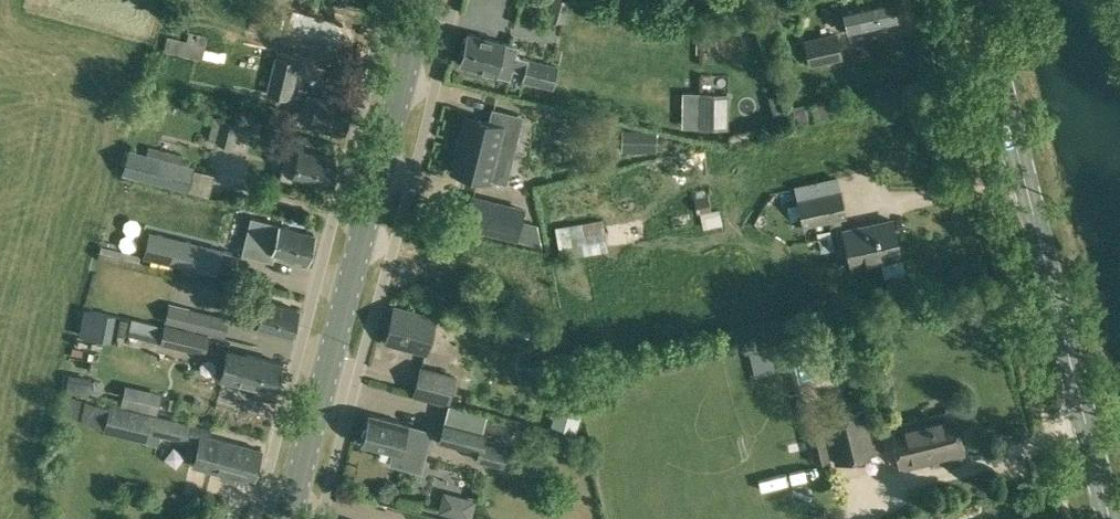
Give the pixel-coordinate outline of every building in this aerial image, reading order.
[(570,1),(567,0),(553,0),(547,19),(564,23),(570,1)] [(897,21),(892,0),(859,0),(854,1),(855,5),(843,7),(848,29),(860,26),(861,29),(897,21)] [(196,56),(201,34),(188,31),(187,39),(166,35),(163,49),(196,56)] [(837,31),(812,37),(803,39),(809,66),(843,58),(837,31)] [(509,78),(517,46),(505,43),(505,42),(469,33),(461,63),(477,67),(476,70),(495,75),(495,74),(509,78)] [(291,98),(299,62),(275,56),(266,92),(291,98)] [(558,66),(528,59),(526,58),(522,81),(553,89),(558,66)] [(728,128),(728,93),(698,92),(698,127),(728,128)] [(307,94),(302,111),(296,109),(293,121),(311,126),(312,123),(313,123),(314,127),(323,129),(326,126),(343,130),(349,104),(307,94)] [(806,101),(793,104),(797,122),(810,118),(806,101)] [(456,148),(457,148),(451,171),(489,181),(498,147),(513,150),(522,116),(493,109),(489,122),(465,115),(459,138),(456,148)] [(232,146),(239,123),(223,118),(217,142),(232,146)] [(643,131),(642,151),(656,151),(656,131),(643,131)] [(292,179),(293,175),(326,184),(333,157),(299,148),(299,149),(288,147),(281,176),(292,179)] [(186,191),(193,167),(129,149),(123,173),(183,190),(186,191)] [(841,190),(797,200),(797,201),(804,228),(847,217),(841,190)] [(711,209),(708,194),(693,198),(696,212),(700,211),(711,209)] [(729,196),(713,197),(714,213),(729,212),(729,196)] [(523,209),(506,205),(502,220),(468,211),(464,226),(516,239),(523,209)] [(602,218),(555,227),(560,258),(608,249),(602,218)] [(307,258),(314,231),(279,223),(268,220),(260,251),(272,254),(273,250),(307,258)] [(851,268),(899,257),(891,220),(843,231),(851,268)] [(215,274),(220,249),(150,233),(145,257),(215,274)] [(290,335),(297,308),(254,297),(247,323),(290,335)] [(164,321),(195,329),(224,336),(230,318),(190,308),(168,303),(164,321)] [(425,351),(434,318),(395,308),(386,341),(425,351)] [(208,336),(195,333),(131,318),(127,333),(160,341),(159,343),(204,354),(208,336)] [(274,389),(281,362),(246,353),(246,352),(234,349),(226,376),(239,380),(237,384),(239,384),(239,386),(239,387),(239,389),(240,390),(241,392),(242,393),(243,394),(245,394),(246,395),(248,395),(250,394),(251,394),(253,393),(254,391),(255,390),(255,388),(257,389),(258,385),(274,389)] [(456,374),(420,364),(412,395),(448,405),(456,374)] [(165,399),(168,375),(131,371),(128,395),(165,399)] [(149,431),(150,431),(186,442),(186,439),(185,439),(189,422),(110,402),(103,430),(146,441),(149,431)] [(579,409),(556,403),(551,422),(575,428),(579,409)] [(872,445),(862,411),(824,421),(835,464),(874,454),(874,453),(879,451),(877,444),(872,445)] [(953,411),(921,419),(890,428),(901,471),(964,454),(953,411)] [(421,472),(432,432),(407,425),(408,425),(370,414),(363,440),(394,449),(390,463),(421,472)] [(486,431),(473,427),(443,419),(438,440),(477,451),(475,458),(503,465),(509,443),(485,436),(486,431)] [(190,457),(191,458),(193,458),(192,464),(223,472),(222,477),(235,480),(236,476),(252,480),(260,448),(210,435),(212,428),(189,422),(185,439),(186,439),(194,441),(190,457)]
